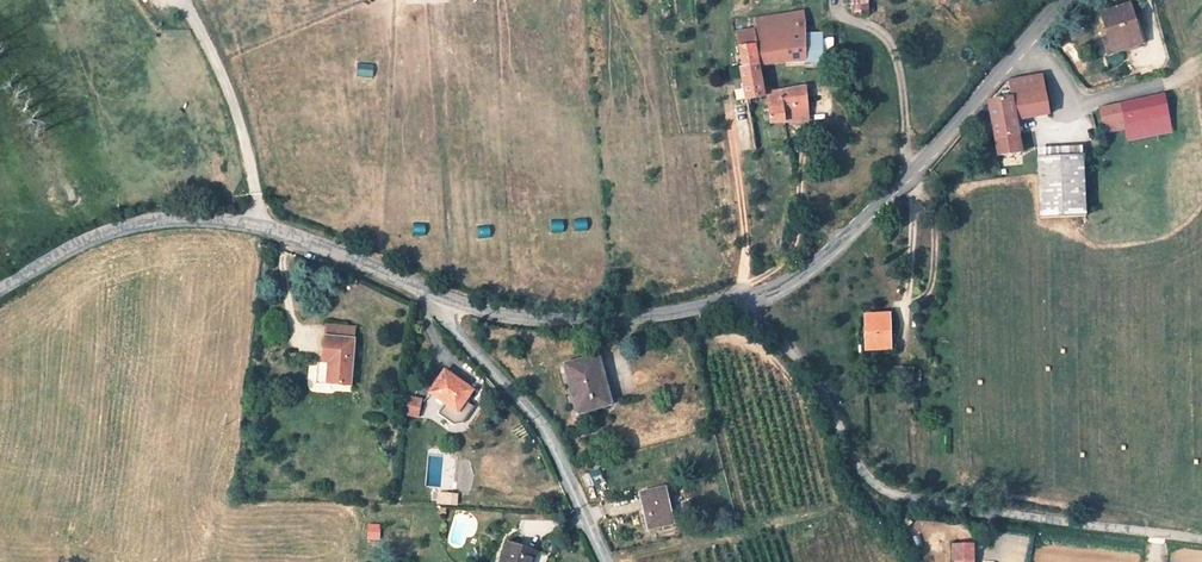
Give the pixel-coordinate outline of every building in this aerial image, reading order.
[(848,15),(865,15),(865,0),(847,0),(848,15)] [(1095,25),(1105,51),(1110,66),(1139,54),(1124,13),(1095,25)] [(763,102),(766,129),(806,124),(802,88),(762,94),(757,68),(781,65),(801,66),(801,70),(818,71),(818,36),(801,36),(800,14),(751,21),(751,31),(730,34),(735,69),(726,73),(732,105),(763,102)] [(1097,54),(1102,69),(1110,66),(1105,51),(1097,54)] [(1015,133),(1048,127),(1049,125),(1048,118),(1042,88),(1007,96),(1010,112),(991,117),(1001,177),(1023,175),(1039,174),(1035,160),(1020,162),(1015,133)] [(1101,120),(1105,142),(1192,122),(1193,122),(1192,112),(1188,98),(1101,120)] [(1072,173),(1042,179),(1045,201),(1048,234),(1092,229),(1085,170),(1072,173)] [(894,361),(891,329),(870,331),(875,364),(894,361)] [(875,364),(870,331),(864,332),(868,365),(875,364)] [(324,368),(331,369),(329,389),(350,391),(355,345),(327,342),(324,368)] [(579,416),(608,408),(598,363),(568,370),(579,416)] [(322,388),(329,389),(331,369),(324,368),(322,388)] [(451,433),(476,400),(447,379),(431,399),(450,415),(442,427),(451,433)] [(406,404),(403,425),(421,427),(423,406),(406,404)] [(639,503),(647,534),(672,528),(664,497),(639,503)] [(380,540),(380,524),(367,524),(367,539),(380,540)] [(535,556),(511,549),(507,561),(534,561),(535,556)]
